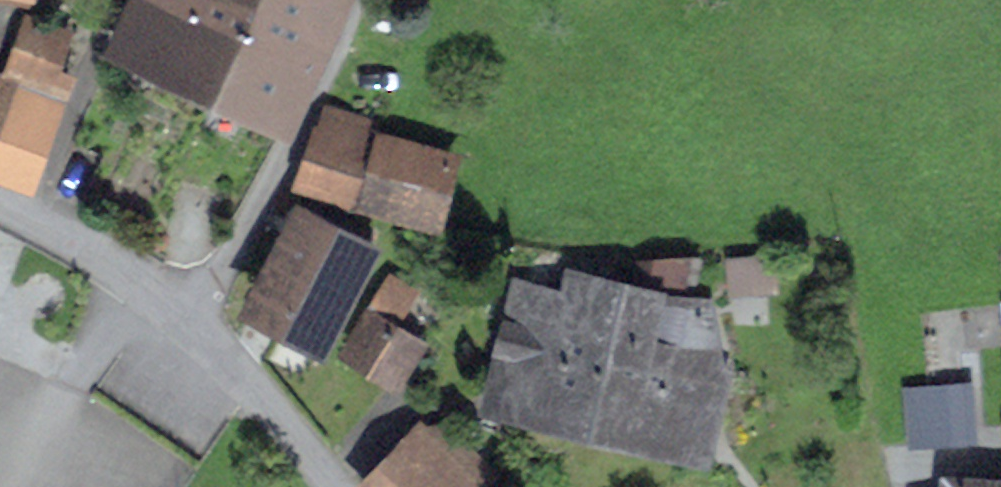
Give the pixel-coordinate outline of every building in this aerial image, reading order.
[(157,56),(218,83),(257,0),(184,0),(157,56)] [(335,0),(257,0),(218,83),(286,115),(335,0)] [(29,17),(14,60),(52,73),(67,29),(29,17)] [(10,98),(0,95),(0,126),(10,98)] [(56,114),(10,98),(0,126),(0,163),(34,175),(56,114)] [(331,109),(305,185),(347,200),(374,124),(331,109)] [(379,141),(364,193),(436,213),(451,161),(379,141)] [(292,331),(326,264),(355,278),(374,240),(294,199),(275,238),(264,232),(231,299),(292,331)] [(654,262),(648,292),(684,300),(690,270),(654,262)] [(519,282),(489,398),(579,421),(608,297),(610,287),(577,278),(572,295),(519,282)] [(608,297),(579,421),(625,431),(654,307),(608,297)] [(704,342),(701,317),(654,307),(625,431),(708,450),(724,378),(697,373),(704,342)] [(373,315),(351,350),(394,377),(415,342),(373,315)] [(981,437),(978,376),(910,380),(913,441),(981,437)] [(426,424),(362,486),(363,486),(482,486),(496,474),(446,422),(435,432),(426,424)] [(946,478),(945,486),(1000,486),(1000,483),(946,478)]
